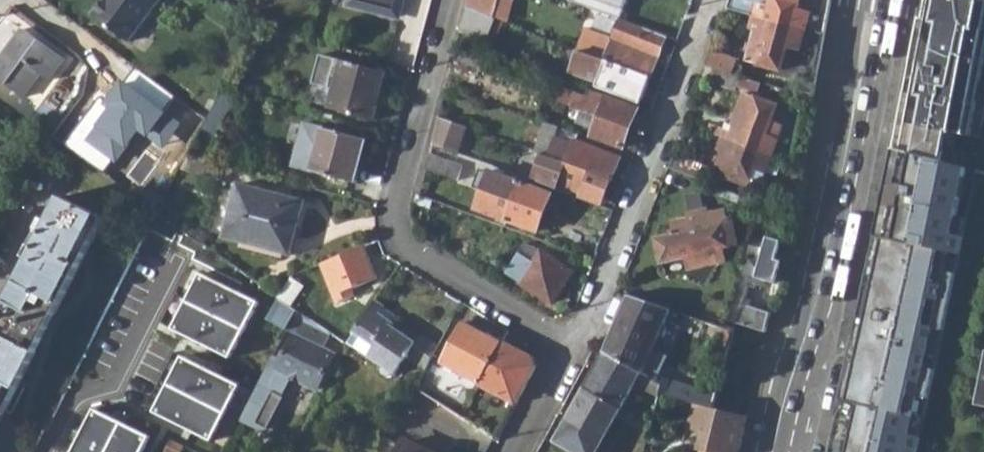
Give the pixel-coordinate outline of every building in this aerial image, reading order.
[(93,16),(129,42),(160,0),(104,0),(93,16)] [(348,1),(399,14),(403,0),(348,0),(348,1)] [(467,7),(493,17),(499,0),(468,0),(467,7)] [(588,9),(616,18),(620,8),(599,0),(591,0),(588,9)] [(727,8),(753,16),(807,30),(813,12),(801,9),(802,2),(801,0),(730,0),(727,8)] [(983,63),(983,0),(923,0),(894,147),(945,161),(950,129),(970,132),(983,63)] [(485,43),(495,17),(493,17),(467,7),(462,23),(459,32),(485,43)] [(652,78),(672,23),(646,13),(634,45),(586,26),(577,49),(579,50),(643,74),(652,78)] [(754,28),(745,60),(783,71),(789,47),(802,51),(807,30),(753,16),(750,27),(754,28)] [(0,61),(0,80),(25,98),(42,74),(50,81),(65,60),(24,28),(0,61)] [(467,47),(462,61),(482,69),(487,55),(467,47)] [(632,100),(643,74),(579,50),(571,71),(590,78),(588,83),(632,100)] [(713,51),(708,67),(713,68),(733,74),(738,59),(713,51)] [(338,77),(330,109),(374,120),(387,71),(343,60),(337,58),(332,75),(338,77)] [(458,60),(454,72),(477,81),(482,69),(462,61),(458,60)] [(713,68),(709,83),(736,91),(737,87),(750,90),(753,80),(733,74),(713,68)] [(86,142),(116,163),(140,130),(164,148),(183,121),(167,109),(176,96),(138,69),(125,87),(120,81),(105,102),(112,107),(86,142)] [(236,92),(250,96),(253,86),(238,82),(236,92)] [(558,84),(553,97),(583,109),(632,128),(639,109),(593,91),(590,97),(558,84)] [(209,118),(202,129),(216,136),(237,95),(223,91),(218,101),(209,118)] [(711,124),(709,132),(722,137),(772,156),(778,139),(767,135),(778,104),(744,92),(732,125),(728,123),(726,129),(711,124)] [(200,111),(209,118),(218,101),(209,96),(200,111)] [(583,109),(578,122),(596,129),(594,135),(624,148),(632,128),(583,109)] [(200,111),(191,128),(200,134),(202,129),(209,118),(200,111)] [(464,151),(472,125),(441,116),(434,142),(464,151)] [(548,155),(567,163),(612,179),(620,158),(575,141),(574,143),(554,135),(557,128),(545,124),(537,152),(545,155),(548,155)] [(323,127),(311,171),(356,182),(368,139),(323,127)] [(722,137),(717,149),(721,151),(714,168),(720,171),(718,175),(746,186),(754,179),(764,182),(772,156),(722,137)] [(920,435),(910,433),(914,414),(924,416),(953,271),(944,269),(948,250),(957,252),(961,235),(951,233),(959,195),(948,192),(956,164),(945,161),(894,147),(840,414),(860,418),(855,440),(844,437),(841,451),(916,451),(920,435)] [(431,155),(426,170),(458,180),(463,166),(431,155)] [(545,155),(542,165),(547,167),(541,183),(602,206),(612,179),(567,163),(548,155),(545,155)] [(481,169),(474,186),(482,190),(514,201),(522,182),(524,176),(492,164),(489,173),(481,169)] [(956,164),(948,192),(959,195),(966,167),(956,164)] [(506,219),(504,225),(537,238),(553,194),(522,182),(514,201),(506,219)] [(239,183),(225,237),(291,254),(305,200),(239,183)] [(482,190),(476,209),(506,219),(514,201),(482,190)] [(655,240),(660,262),(687,255),(690,268),(724,260),(721,247),(728,246),(736,236),(732,217),(727,218),(726,210),(707,214),(701,192),(685,193),(688,211),(683,220),(670,222),(672,231),(668,231),(669,237),(655,240)] [(415,203),(430,208),(433,199),(418,195),(415,203)] [(36,450),(6,407),(105,218),(63,196),(45,230),(42,228),(28,256),(31,257),(3,312),(0,311),(0,451),(35,451),(36,450)] [(751,254),(744,279),(753,281),(755,277),(776,283),(781,259),(776,257),(781,240),(767,236),(761,257),(751,254)] [(527,241),(506,274),(553,304),(574,271),(527,241)] [(355,296),(352,289),(378,279),(365,246),(321,264),(337,303),(355,296)] [(944,269),(953,271),(957,252),(948,250),(944,269)] [(262,303),(200,274),(171,336),(232,365),(262,303)] [(297,308),(311,289),(293,276),(280,297),(297,308)] [(630,296),(606,352),(642,372),(644,373),(671,310),(630,296)] [(296,330),(275,369),(317,390),(335,354),(321,348),(330,331),(297,308),(280,297),(269,317),(288,326),(296,330)] [(376,299),(354,331),(375,346),(368,356),(397,374),(408,357),(427,369),(439,345),(422,335),(417,342),(393,327),(396,324),(380,313),(385,306),(376,299)] [(742,303),(736,323),(766,332),(770,312),(742,303)] [(463,322),(442,361),(481,383),(504,342),(490,334),(489,336),(463,322)] [(481,383),(480,385),(515,405),(536,366),(535,358),(504,342),(481,383)] [(606,352),(586,389),(622,410),(642,372),(606,352)] [(241,387),(179,359),(150,421),(211,450),(241,387)] [(665,385),(662,392),(693,402),(698,390),(667,377),(665,385)] [(586,389),(565,425),(601,445),(622,410),(586,389)] [(720,412),(740,416),(744,397),(724,393),(720,412)] [(92,410),(72,451),(147,451),(154,439),(92,410)] [(832,451),(841,451),(844,437),(855,440),(860,418),(840,414),(832,451)] [(920,435),(924,416),(914,414),(910,433),(920,435)] [(556,441),(576,451),(598,451),(601,445),(565,425),(556,441)] [(703,449),(714,451),(739,451),(743,433),(724,428),(723,435),(709,432),(703,449)] [(164,451),(181,451),(184,445),(170,439),(164,451)] [(400,451),(428,451),(406,441),(400,451)]
